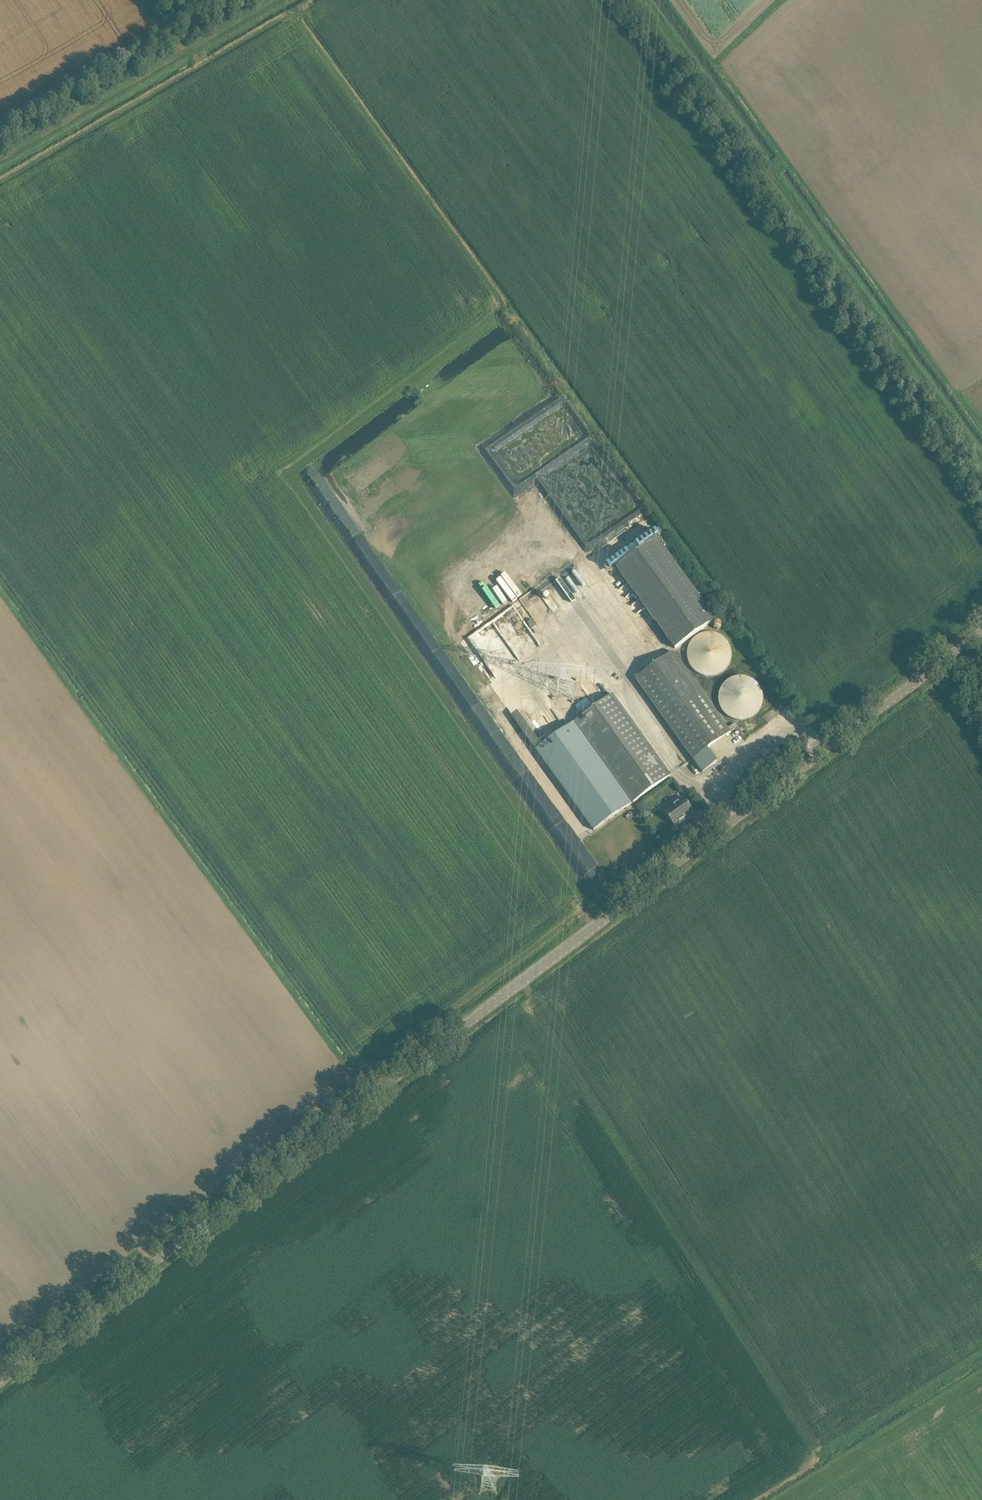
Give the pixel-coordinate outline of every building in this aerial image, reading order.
[(516,476),(506,458),(528,446),(530,447),(538,442),(537,440),(541,437),(538,432),(542,428),(550,423),(554,419),(560,425),(568,421),(559,405),(486,446),(492,458),(489,460),(511,499),(535,485),(549,497),(543,487),(548,485),(549,485),(540,470),(539,469),(544,466),(542,461),(541,462),(516,476)] [(631,557),(617,567),(670,642),(675,648),(715,620),(710,613),(656,539),(640,550),(636,544),(627,550),(631,557)] [(563,591),(560,593),(551,579),(545,583),(560,604),(572,596),(562,581),(558,584),(563,591)] [(717,633),(710,633),(706,633),(701,634),(696,637),(693,641),(691,643),(689,648),(688,652),(688,659),(690,666),(694,670),(699,674),(706,676),(712,677),(719,675),(725,671),(728,666),(731,660),(732,653),(731,647),(726,639),(723,635),(717,633)] [(673,652),(636,678),(703,773),(717,762),(708,749),(731,733),(673,652)] [(743,676),(741,676),(736,676),(732,678),(729,679),(727,680),(724,684),(721,688),(720,690),(719,695),(719,699),(719,704),(720,707),(721,709),(724,713),(727,716),(732,719),(734,719),(739,720),(741,721),(743,721),(748,719),(752,717),(754,716),(758,713),(759,711),(762,707),(763,702),(763,697),(763,695),(762,692),(761,688),(758,684),(756,682),(752,679),(748,677),(746,676),(743,676)] [(575,696),(582,708),(599,698),(592,685),(575,696)] [(595,707),(575,721),(633,803),(671,776),(613,695),(595,707)] [(632,804),(574,722),(536,750),(594,831),(632,804)] [(672,807),(665,812),(676,827),(686,820),(684,818),(688,816),(694,811),(683,796),(671,805),(672,807)] [(643,801),(636,807),(645,818),(652,812),(643,801)]
